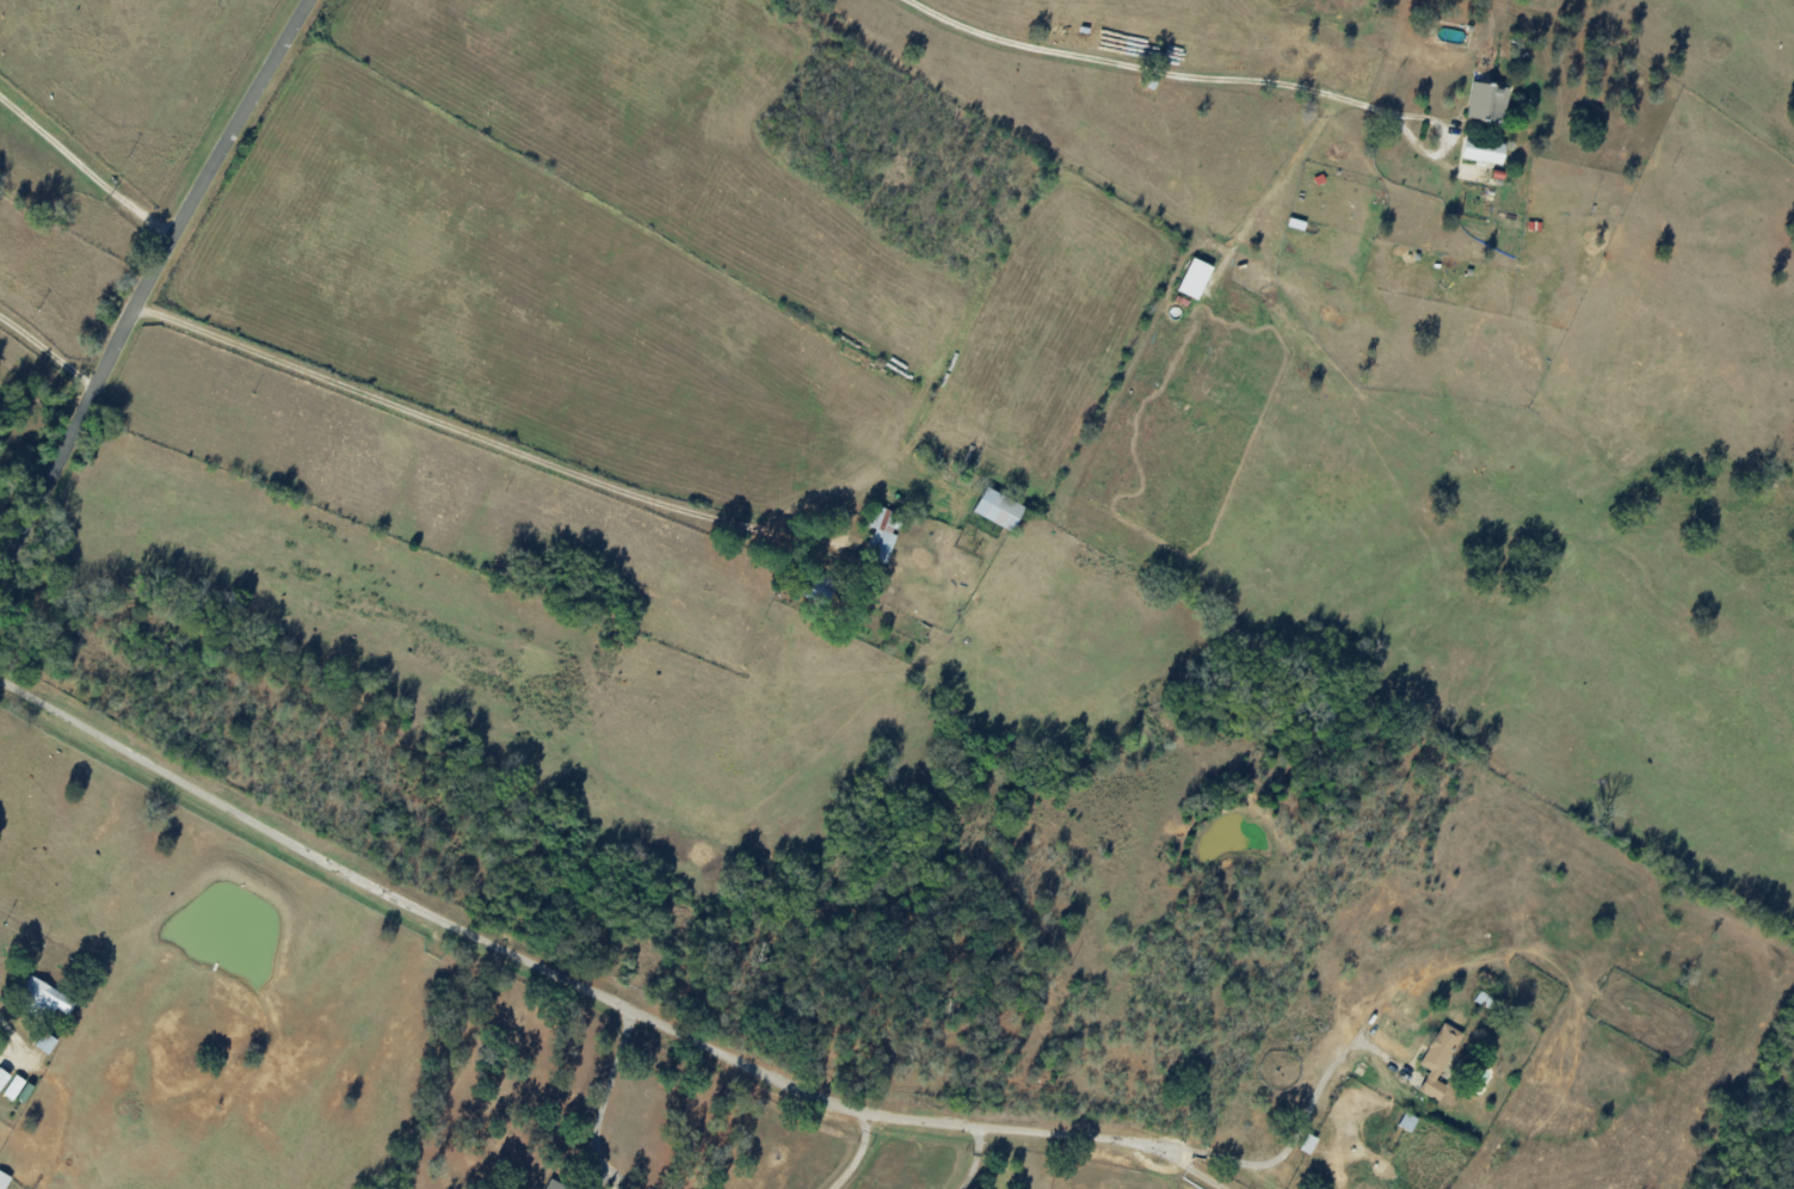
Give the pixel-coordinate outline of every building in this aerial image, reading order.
[(1505,121),(1509,87),(1471,83),(1467,117),(1505,121)] [(1461,156),(1502,165),(1506,146),(1465,137),(1461,156)] [(1177,290),(1198,300),(1213,267),(1192,257),(1177,290)] [(974,512),(1013,532),(1026,507),(987,487),(974,512)] [(897,535),(885,531),(892,510),(877,505),(869,526),(876,529),(867,554),(887,561),(897,535)] [(77,997),(29,977),(21,996),(69,1016),(77,997)] [(1421,1065),(1430,1069),(1419,1091),(1439,1101),(1447,1085),(1438,1081),(1462,1032),(1441,1022),(1421,1065)] [(36,1046),(49,1054),(58,1040),(45,1031),(36,1046)] [(11,1076),(0,1067),(0,1090),(11,1076)] [(21,1103),(33,1087),(17,1074),(5,1090),(21,1103)] [(1398,1125),(1412,1132),(1419,1118),(1405,1111),(1398,1125)] [(12,1176),(0,1171),(0,1188),(6,1188),(12,1176)] [(550,1178),(545,1188),(573,1188),(550,1178)]
